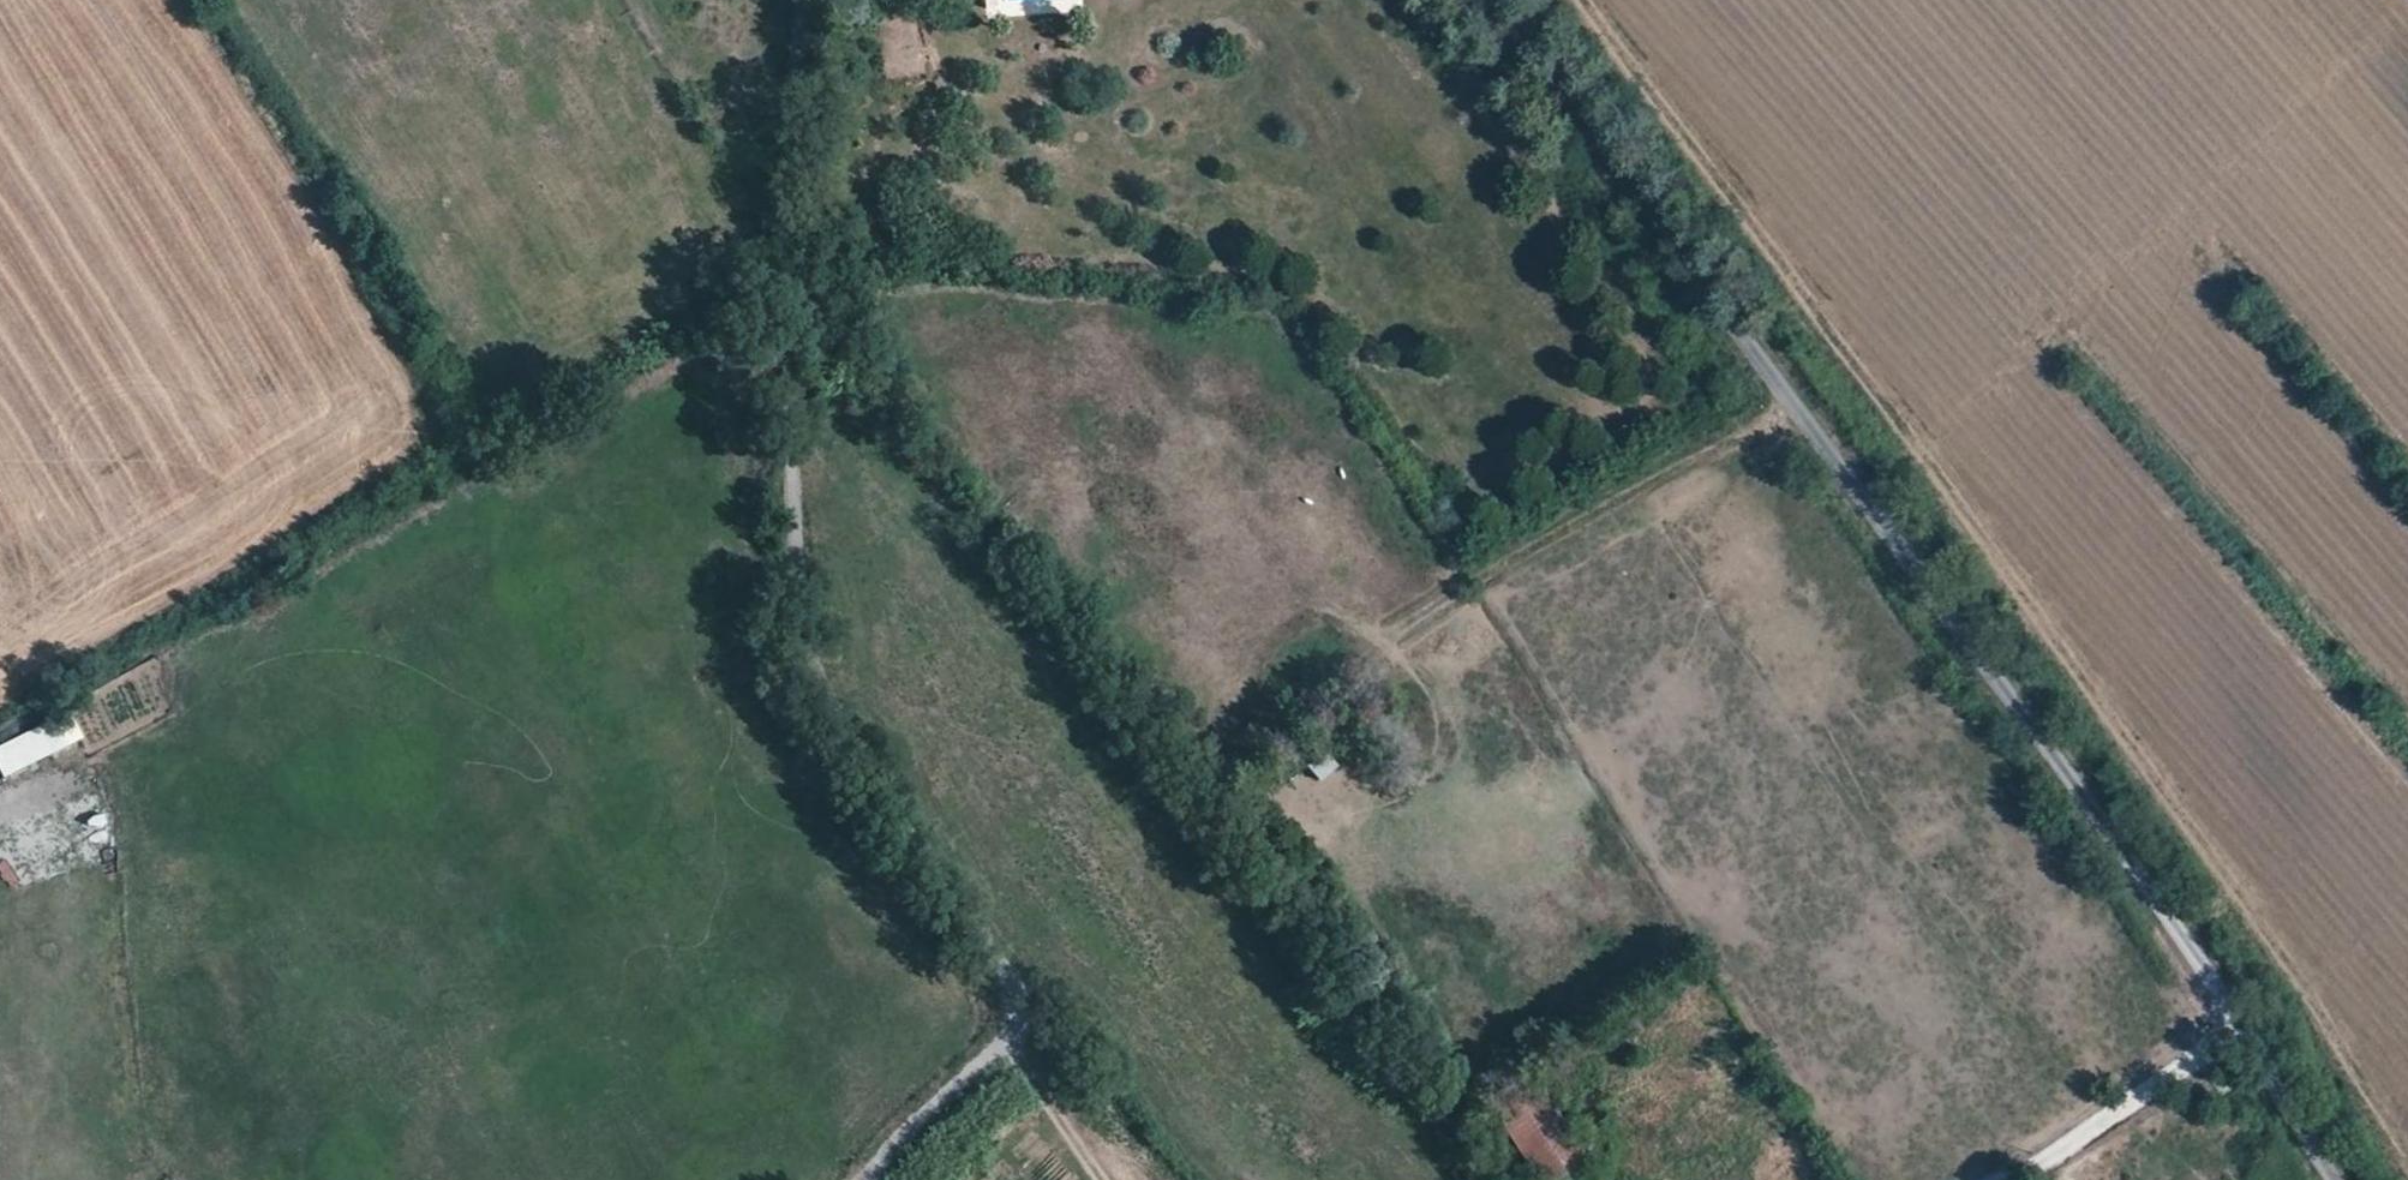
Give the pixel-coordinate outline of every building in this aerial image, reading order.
[(84,738),(70,710),(0,745),(0,771),(4,778),(84,738)] [(12,887),(23,876),(4,856),(0,861),(0,874),(12,887)] [(1496,1125),(1538,1179),(1585,1179),(1597,1171),(1536,1094),(1496,1125)]
